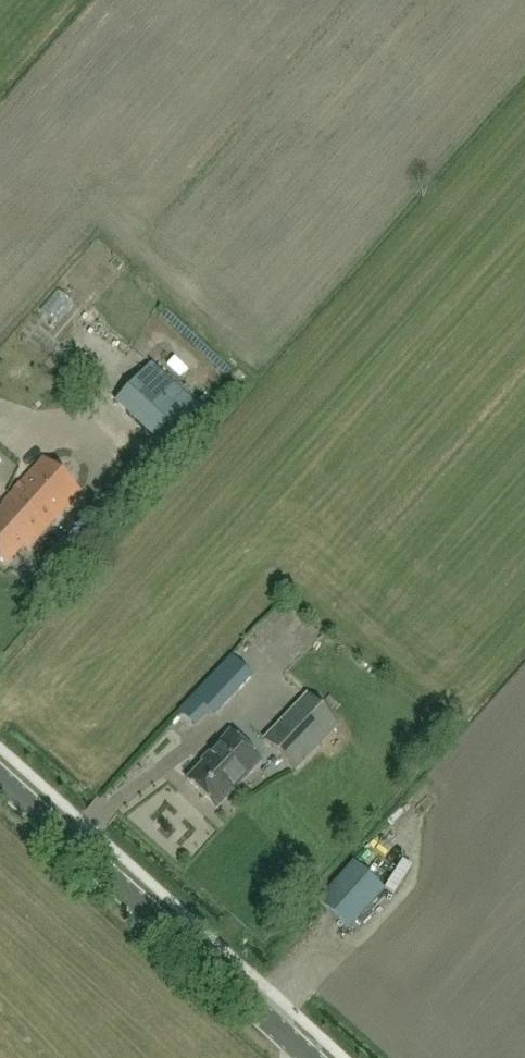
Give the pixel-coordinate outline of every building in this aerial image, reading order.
[(198,408),(151,365),(116,403),(164,446),(198,408)] [(11,496),(47,529),(80,493),(43,460),(11,496)] [(47,529),(11,496),(0,508),(0,560),(6,566),(23,547),(28,551),(47,529)] [(193,698),(213,717),(252,675),(230,656),(193,698)] [(295,770),(337,726),(305,696),(263,740),(295,770)] [(216,810),(260,763),(228,733),(207,755),(209,757),(186,782),(216,810)] [(384,858),(375,868),(387,878),(396,868),(384,858)] [(349,929),(384,890),(354,863),(319,902),(349,929)]
